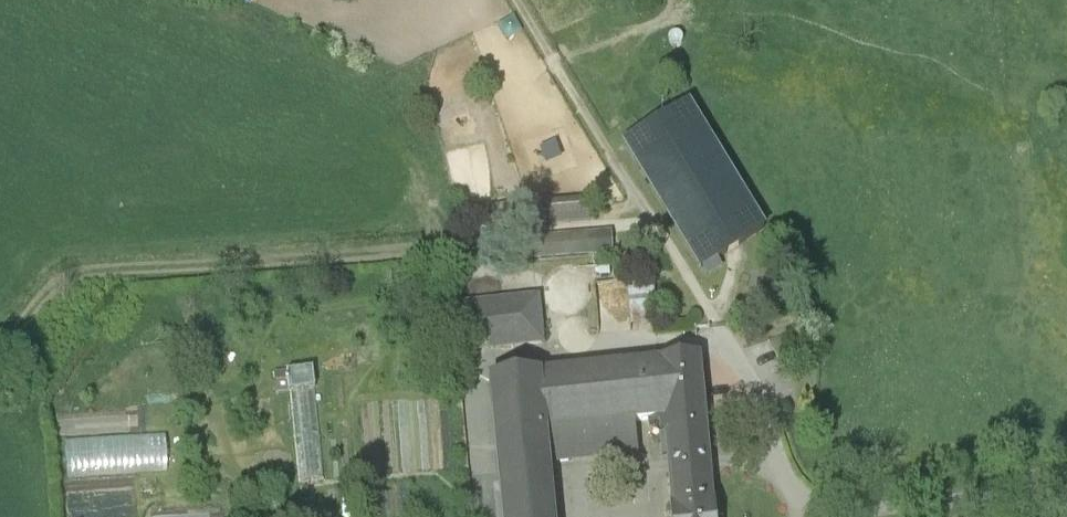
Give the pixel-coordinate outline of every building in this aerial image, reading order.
[(765,229),(688,101),(623,140),(702,268),(765,229)] [(545,218),(582,219),(583,199),(545,198),(545,218)] [(457,226),(518,226),(518,223),(518,206),(456,205),(457,226)] [(604,219),(518,223),(518,226),(520,256),(605,252),(604,219)] [(540,296),(464,304),(469,353),(545,345),(540,296)] [(662,363),(667,418),(669,436),(671,461),(672,470),(676,516),(716,516),(711,458),(702,359),(662,363)] [(542,373),(547,427),(635,421),(667,418),(662,363),(542,373)] [(314,371),(274,374),(275,394),(315,391),(314,371)] [(550,463),(547,427),(542,373),(492,377),(501,475),(505,516),(555,516),(550,471),(550,463)] [(325,484),(317,392),(291,393),(300,486),(325,484)] [(547,427),(550,463),(638,456),(635,421),(547,427)]
